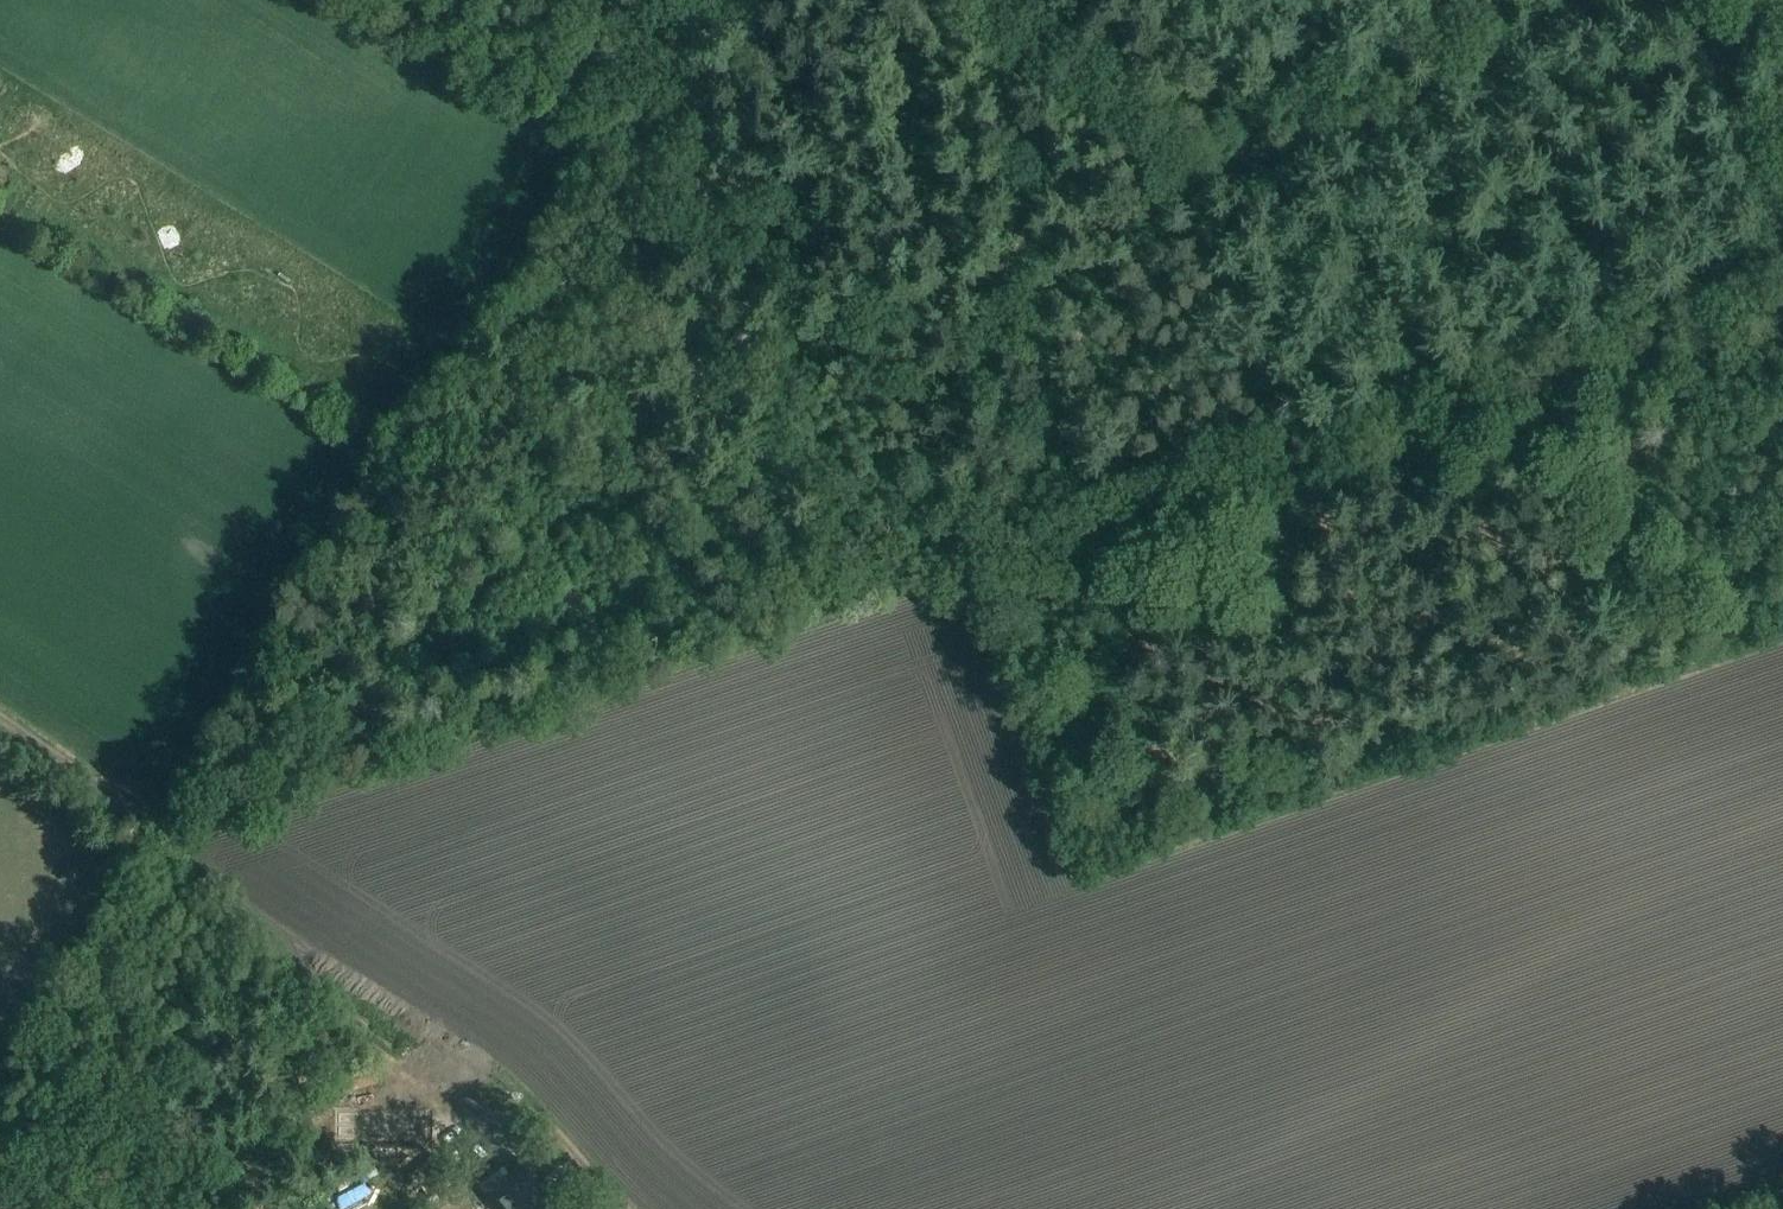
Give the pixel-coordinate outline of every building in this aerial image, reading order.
[(304,1155),(316,1175),(362,1147),(350,1127),(304,1155)] [(496,1170),(528,1208),(560,1208),(574,1197),(528,1143),(496,1170)] [(332,1184),(348,1208),(365,1208),(377,1201),(356,1168),(332,1184)]
